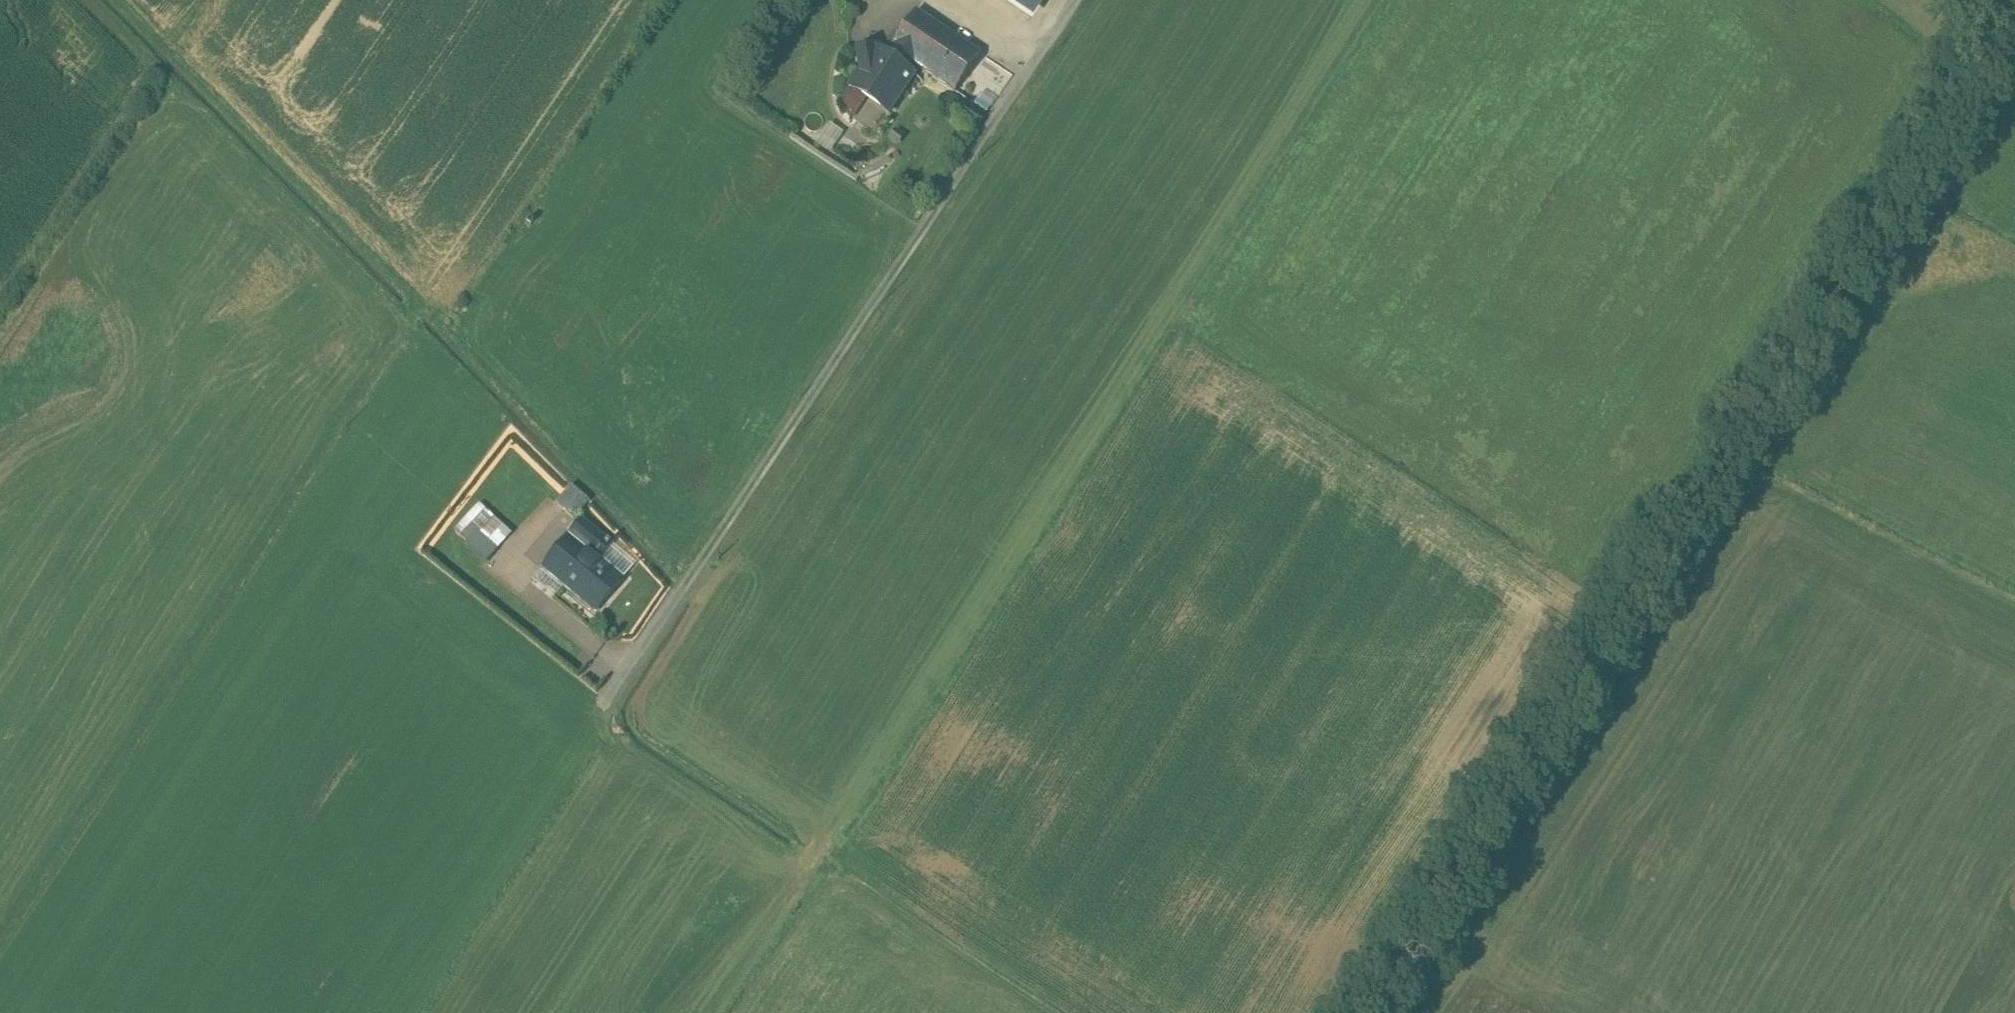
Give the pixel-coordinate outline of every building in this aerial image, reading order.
[(909,8),(885,47),(886,47),(907,61),(950,88),(974,50),(909,8)] [(901,69),(907,61),(886,47),(882,55),(870,48),(867,51),(866,48),(853,51),(856,70),(844,86),(840,97),(838,102),(839,108),(842,113),(847,117),(860,96),(883,110),(908,72),(901,69)] [(829,151),(841,130),(828,123),(815,143),(829,151)] [(571,485),(555,503),(574,518),(589,500),(571,485)] [(509,535),(478,506),(454,531),(486,560),(509,535)] [(582,520),(541,569),(594,612),(624,578),(599,557),(610,543),(582,520)]
